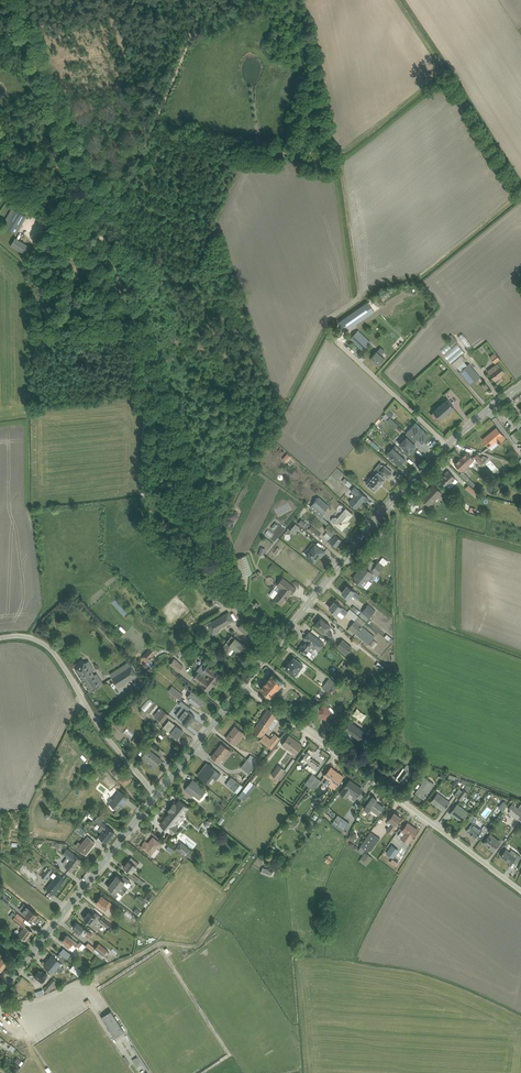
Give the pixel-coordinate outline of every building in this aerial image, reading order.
[(17,234),(27,217),(12,209),(5,220),(8,222),(5,228),(17,234)] [(35,248),(16,238),(11,247),(29,258),(35,248)] [(360,348),(369,340),(356,328),(348,337),(360,348)] [(371,358),(379,366),(387,358),(378,350),(371,358)] [(499,356),(494,351),(490,354),(494,360),(499,356)] [(470,363),(468,364),(465,361),(458,366),(461,369),(460,371),(472,385),(482,377),(470,363)] [(495,379),(506,372),(500,362),(489,369),(495,379)] [(442,420),(456,408),(449,399),(435,411),(442,420)] [(424,442),(431,435),(416,421),(409,428),(424,442)] [(507,437),(498,426),(483,438),(489,446),(498,439),(500,442),(507,437)] [(362,436),(367,441),(372,437),(367,432),(362,436)] [(410,453),(418,445),(408,435),(400,443),(410,453)] [(400,466),(407,458),(394,446),(387,454),(400,466)] [(486,457),(481,452),(479,454),(476,450),(472,453),(479,462),(486,457)] [(469,451),(462,457),(469,465),(476,459),(469,451)] [(279,458),(284,462),(289,457),(284,453),(279,458)] [(456,463),(463,471),(469,465),(462,457),(456,463)] [(366,481),(375,489),(385,477),(384,477),(386,475),(387,477),(392,471),(384,464),(380,461),(374,468),(377,471),(371,478),(369,477),(366,481)] [(440,477),(448,486),(457,478),(449,469),(440,477)] [(339,479),(346,486),(350,483),(343,476),(339,479)] [(462,486),(471,495),(476,491),(468,481),(462,486)] [(421,495),(430,504),(443,492),(434,483),(421,495)] [(366,500),(370,496),(356,484),(351,489),(356,493),(350,500),(358,507),(365,499),(366,500)] [(316,496),(307,505),(318,516),(327,506),(316,496)] [(354,513),(346,506),(333,521),(343,529),(351,520),(349,518),(354,513)] [(294,524),(299,527),(302,523),(297,519),(294,524)] [(290,535),(296,527),(292,523),(286,531),(290,535)] [(337,546),(344,537),(327,525),(325,528),(328,530),(327,532),(333,536),(330,540),(337,546)] [(319,533),(311,526),(308,530),(316,537),(319,533)] [(265,529),(262,535),(268,538),(271,531),(265,529)] [(306,554),(316,562),(325,550),(316,542),(306,554)] [(376,559),(382,563),(385,559),(379,555),(376,559)] [(365,584),(375,572),(364,563),(354,575),(365,584)] [(274,597),(282,604),(297,587),(284,576),(277,584),(282,587),(274,597)] [(358,598),(362,594),(349,583),(342,590),(350,597),(353,593),(358,598)] [(346,613),(349,609),(335,599),(330,606),(338,612),(340,609),(346,613)] [(365,602),(355,613),(363,620),(373,609),(365,602)] [(350,604),(348,607),(356,612),(358,609),(350,604)] [(208,633),(231,624),(226,612),(204,622),(208,633)] [(316,625),(326,633),(332,626),(322,617),(316,625)] [(242,634),(248,625),(241,619),(234,628),(242,634)] [(320,650),(326,643),(310,631),(303,639),(305,640),(299,647),(307,654),(314,645),(320,650)] [(240,652),(246,645),(236,637),(230,644),(240,652)] [(347,644),(340,638),(336,643),(343,649),(347,644)] [(370,638),(366,644),(370,647),(374,641),(370,638)] [(157,649),(151,644),(141,656),(147,661),(157,649)] [(89,690),(103,682),(87,656),(73,665),(89,690)] [(168,662),(177,669),(182,663),(174,656),(168,662)] [(286,668),(296,675),(305,664),(294,656),(286,668)] [(128,660),(107,671),(115,687),(136,676),(128,660)] [(193,679),(210,691),(222,673),(205,661),(193,679)] [(262,687),(273,695),(284,681),(273,672),(262,687)] [(327,676),(319,686),(329,694),(337,685),(327,676)] [(183,683),(179,688),(184,692),(188,687),(183,683)] [(169,686),(165,690),(175,699),(179,695),(169,686)] [(199,708),(205,700),(192,690),(186,698),(199,708)] [(140,708),(149,715),(153,711),(145,703),(140,708)] [(317,712),(329,721),(336,712),(324,703),(317,712)] [(154,713),(162,720),(168,712),(161,706),(154,713)] [(254,730),(264,736),(278,714),(268,708),(254,730)] [(163,727),(177,738),(184,730),(170,719),(163,727)] [(346,726),(361,737),(366,730),(351,719),(346,726)] [(226,738),(236,745),(246,733),(235,725),(226,738)] [(120,732),(127,739),(131,734),(124,728),(120,732)] [(282,744),(296,754),(304,744),(290,734),(282,744)] [(233,751),(222,743),(212,755),(220,762),(222,758),(225,760),(233,751)] [(155,768),(163,758),(149,747),(141,757),(155,768)] [(300,763),(315,773),(321,764),(311,757),(314,752),(310,749),(300,763)] [(246,754),(238,768),(248,773),(256,759),(246,754)] [(397,775),(405,782),(417,767),(409,761),(397,775)] [(222,773),(207,762),(198,774),(209,783),(214,777),(217,780),(222,773)] [(279,763),(272,773),(277,777),(285,767),(279,763)] [(335,789),(345,774),(332,765),(324,776),(332,781),(329,785),(335,789)] [(108,772),(113,776),(118,771),(113,767),(108,772)] [(246,778),(250,781),(258,771),(254,768),(246,778)] [(118,779),(125,787),(133,780),(125,772),(118,779)] [(310,789),(318,779),(310,773),(302,782),(310,789)] [(425,797),(436,783),(424,774),(419,780),(423,782),(416,791),(425,797)] [(222,783),(234,793),(240,786),(229,776),(222,783)] [(356,797),(364,787),(351,777),(340,791),(348,797),(351,793),(356,797)] [(199,800),(207,790),(193,779),(185,788),(199,800)] [(235,796),(241,800),(245,794),(243,793),(250,782),(246,780),(235,796)] [(462,801),(467,794),(458,787),(453,795),(462,801)] [(110,802),(119,810),(129,797),(120,790),(110,802)] [(432,800),(444,809),(451,799),(439,790),(432,800)] [(379,797),(374,794),(365,806),(370,809),(371,807),(380,813),(385,805),(377,799),(379,797)] [(178,817),(181,819),(190,807),(179,799),(176,803),(174,801),(168,810),(169,812),(161,823),(172,832),(176,826),(173,824),(178,817)] [(495,806),(499,808),(504,802),(500,799),(495,806)] [(462,821),(470,810),(458,802),(451,813),(462,821)] [(520,819),(520,808),(514,803),(507,813),(519,822),(520,819)] [(86,816),(89,819),(94,813),(91,810),(86,816)] [(387,828),(392,832),(398,824),(396,823),(403,815),(396,810),(389,818),(393,821),(387,828)] [(335,813),(328,821),(340,829),(346,821),(335,813)] [(409,842),(420,828),(409,820),(402,829),(405,831),(401,836),(409,842)] [(467,829),(477,836),(483,828),(473,821),(467,829)] [(99,836),(107,842),(115,831),(107,825),(99,836)] [(369,848),(379,834),(371,828),(361,841),(369,848)] [(346,836),(352,840),(355,834),(350,831),(346,836)] [(494,850),(502,840),(491,831),(483,841),(494,850)] [(78,847),(87,854),(96,842),(88,835),(78,847)] [(140,846),(152,856),(162,843),(153,836),(148,842),(145,840),(140,846)] [(399,847),(392,842),(386,849),(392,854),(399,847)] [(502,854),(513,863),(518,856),(507,847),(502,854)] [(57,860),(73,872),(82,859),(67,848),(57,860)] [(371,853),(365,850),(362,854),(368,858),(371,853)] [(124,866),(133,872),(138,866),(129,860),(124,866)] [(40,873),(46,878),(53,870),(47,865),(40,873)] [(272,869),(263,865),(260,871),(270,874),(272,869)] [(124,876),(133,882),(135,878),(127,872),(124,876)] [(54,894),(65,879),(58,873),(46,888),(54,894)] [(118,874),(114,880),(122,887),(126,881),(118,874)] [(109,886),(117,893),(122,887),(114,880),(109,886)] [(96,903),(104,909),(110,901),(102,895),(96,903)] [(20,908),(35,921),(39,915),(24,903),(20,908)] [(92,923),(97,916),(89,911),(84,918),(92,923)] [(19,934),(27,940),(33,931),(26,925),(27,923),(16,915),(13,920),(23,928),(19,934)] [(73,927),(85,936),(89,931),(77,922),(73,927)] [(109,924),(106,929),(113,933),(116,929),(109,924)] [(71,947),(76,941),(68,935),(63,941),(71,947)] [(90,949),(92,947),(86,941),(83,944),(90,949)] [(99,941),(94,947),(102,953),(107,948),(99,941)] [(2,971),(8,962),(1,956),(3,954),(0,952),(0,969),(2,971)] [(44,964),(56,973),(63,962),(51,954),(44,964)] [(76,974),(80,969),(72,962),(67,967),(76,974)] [(34,976),(42,982),(48,975),(40,968),(34,976)] [(41,988),(45,992),(47,989),(50,991),(56,983),(49,977),(41,988)] [(116,1037),(125,1031),(111,1010),(102,1015),(116,1037)] [(134,1045),(132,1047),(138,1056),(132,1060),(137,1067),(142,1064),(149,1072),(151,1071),(134,1045)]
